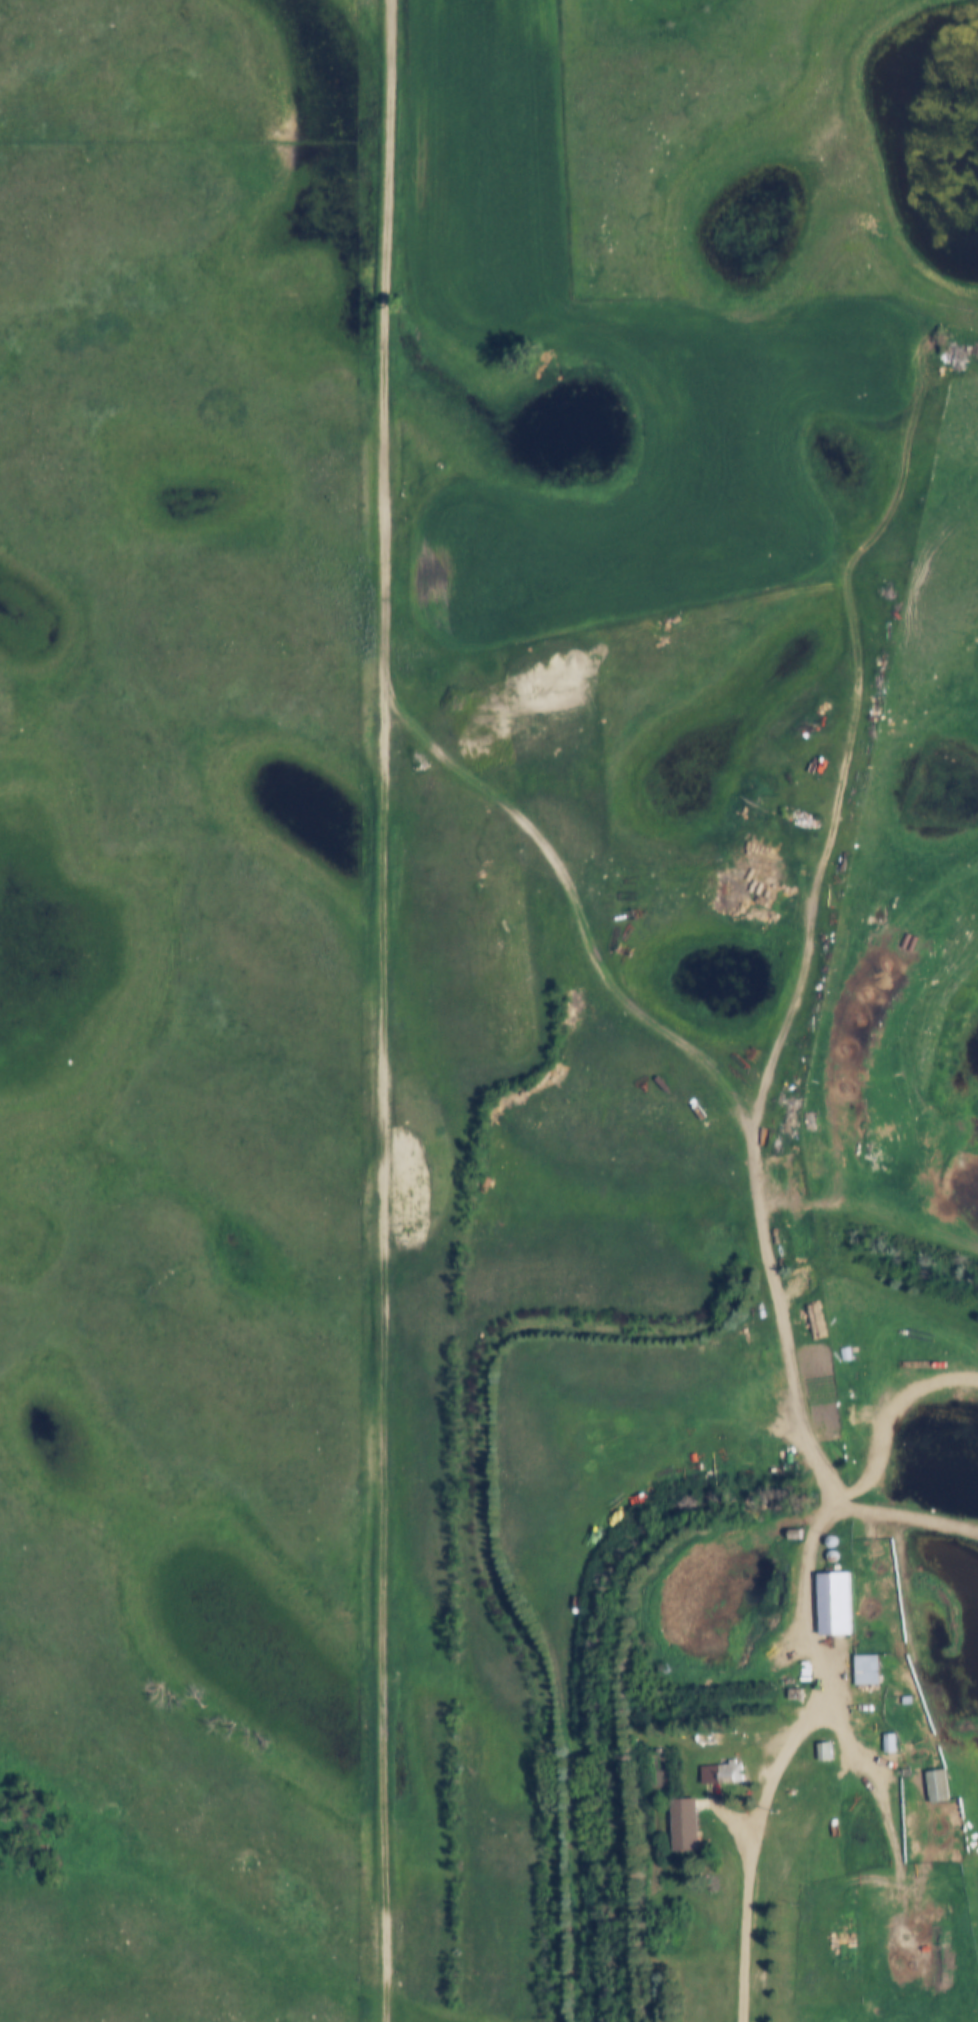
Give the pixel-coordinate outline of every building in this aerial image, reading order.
[(817,1636),(850,1636),(850,1573),(817,1573),(817,1636)] [(855,1655),(856,1736),(879,1736),(878,1655),(855,1655)] [(884,1752),(895,1752),(895,1734),(884,1734),(884,1752)] [(818,1762),(832,1760),(830,1742),(816,1744),(818,1762)] [(701,1765),(701,1784),(744,1784),(744,1762),(728,1762),(728,1765),(701,1765)] [(949,1800),(946,1769),(925,1771),(928,1802),(949,1800)] [(673,1851),(697,1850),(696,1798),(671,1799),(673,1851)]
